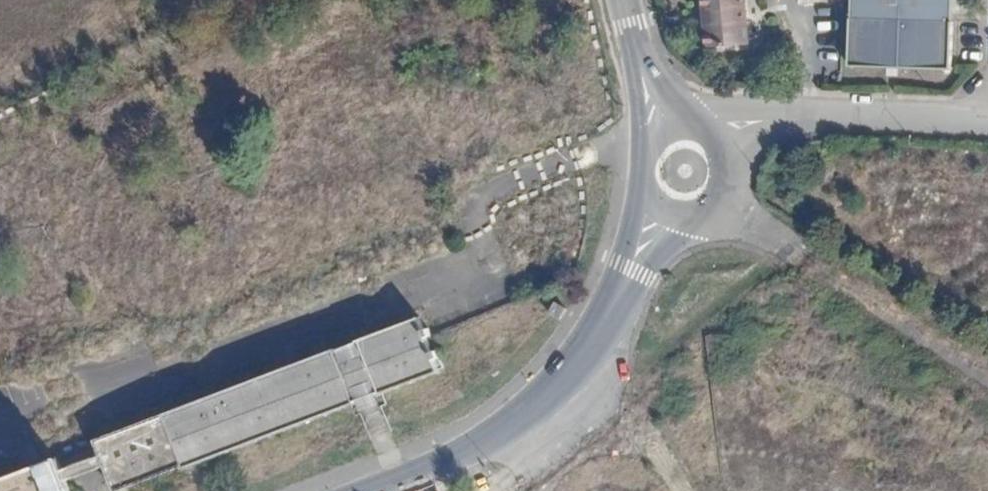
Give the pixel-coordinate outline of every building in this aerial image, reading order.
[(705,44),(749,39),(744,0),(700,0),(702,11),(707,11),(708,21),(702,22),(705,44)] [(949,24),(950,0),(851,0),(850,22),(949,24)] [(949,24),(850,22),(849,71),(885,72),(899,72),(949,74),(949,24)] [(415,324),(96,447),(113,490),(139,490),(442,373),(435,357),(430,359),(415,324)] [(53,467),(0,487),(0,490),(62,490),(53,467)]
